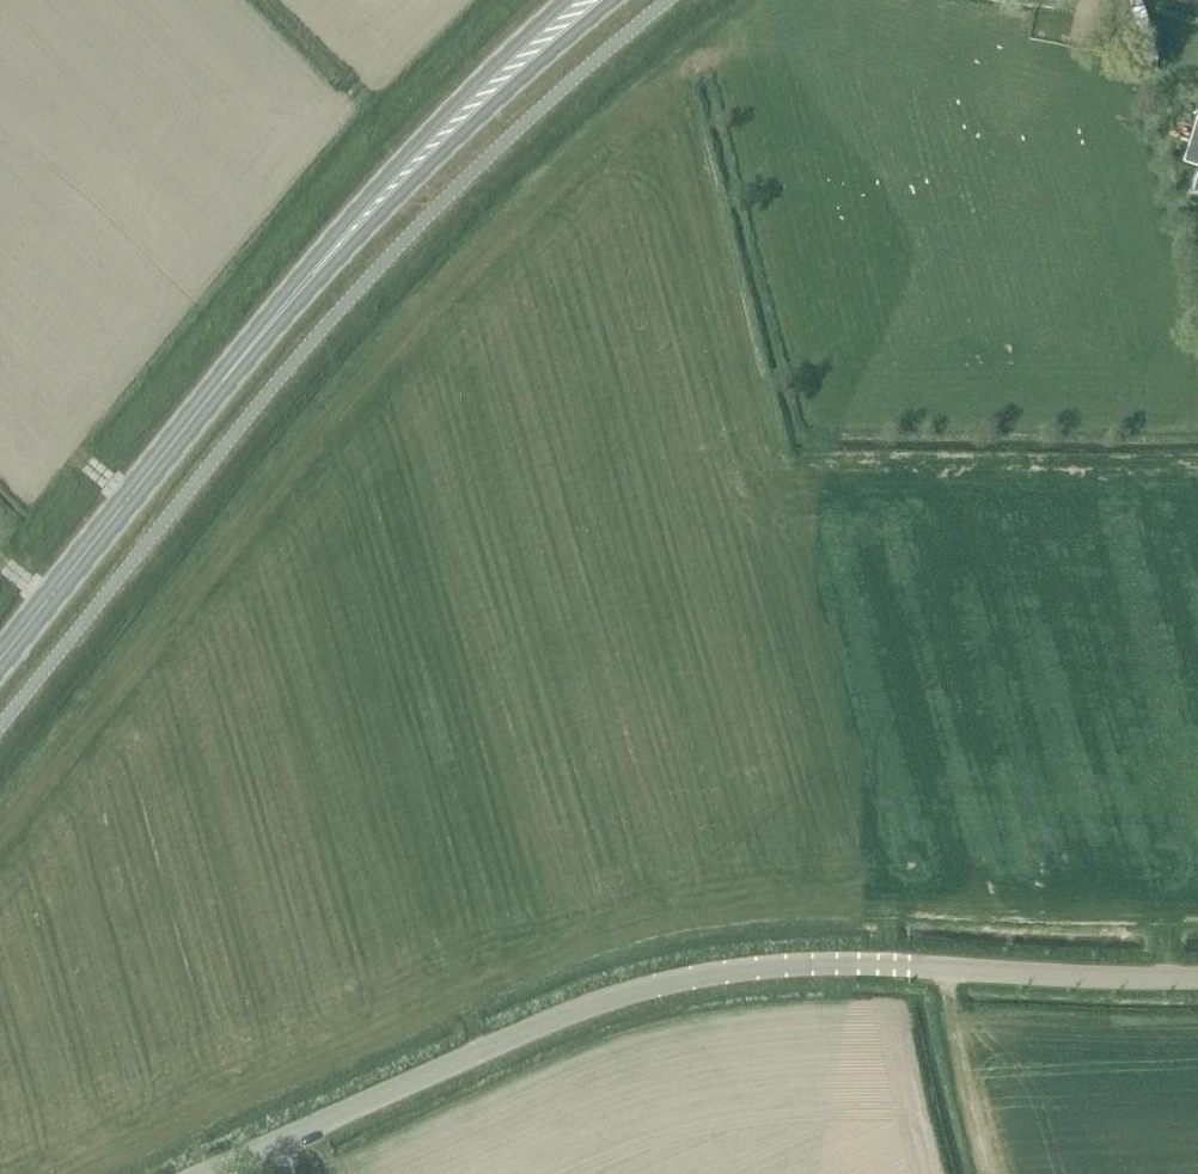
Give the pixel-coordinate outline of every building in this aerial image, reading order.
[(1091,45),(1092,38),(1083,36),(1084,30),(1072,27),(1069,40),(1091,45)]
